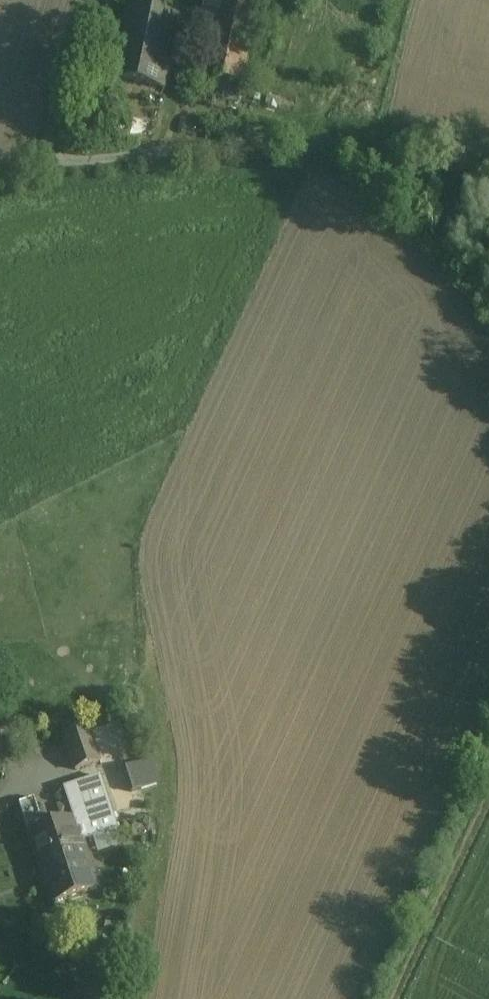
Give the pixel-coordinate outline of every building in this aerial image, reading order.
[(223,0),(207,0),(198,40),(214,44),(223,0)] [(207,76),(212,77),(239,82),(240,82),(256,0),(223,0),(214,44),(207,76)] [(177,18),(129,9),(115,78),(163,87),(177,18)] [(239,82),(212,77),(210,86),(237,91),(239,82)] [(96,762),(89,729),(78,731),(85,765),(96,762)] [(64,735),(75,771),(85,768),(75,732),(64,735)] [(156,760),(127,769),(134,792),(163,783),(156,760)] [(100,777),(18,804),(36,857),(83,842),(78,827),(83,826),(88,840),(118,830),(100,777)] [(83,842),(36,857),(52,905),(99,889),(83,842)]
